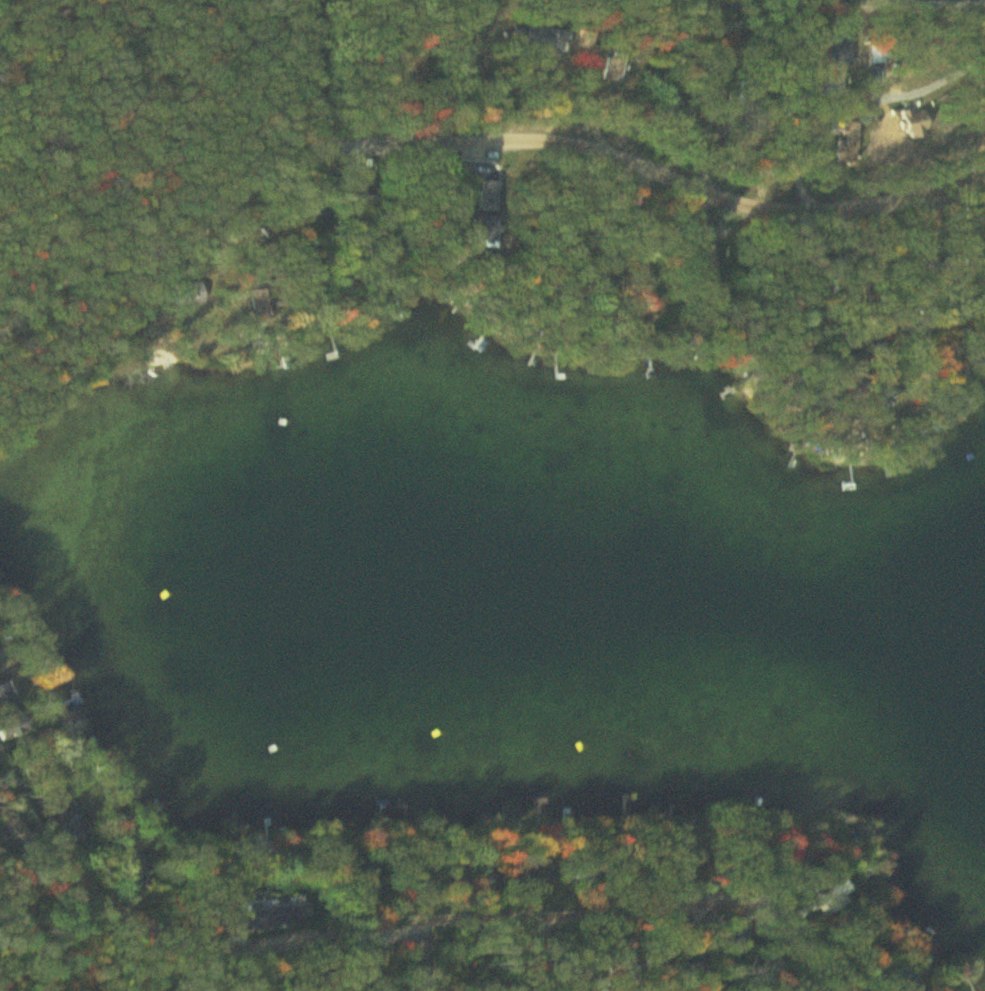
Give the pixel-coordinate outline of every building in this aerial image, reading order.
[(566,51),(562,26),(530,31),(534,56),(566,51)] [(629,59),(609,56),(605,80),(624,84),(629,59)] [(481,218),(481,248),(502,248),(502,218),(481,218)] [(8,681),(0,684),(0,714),(18,707),(8,681)] [(251,912),(254,932),(300,926),(297,906),(251,912)]
